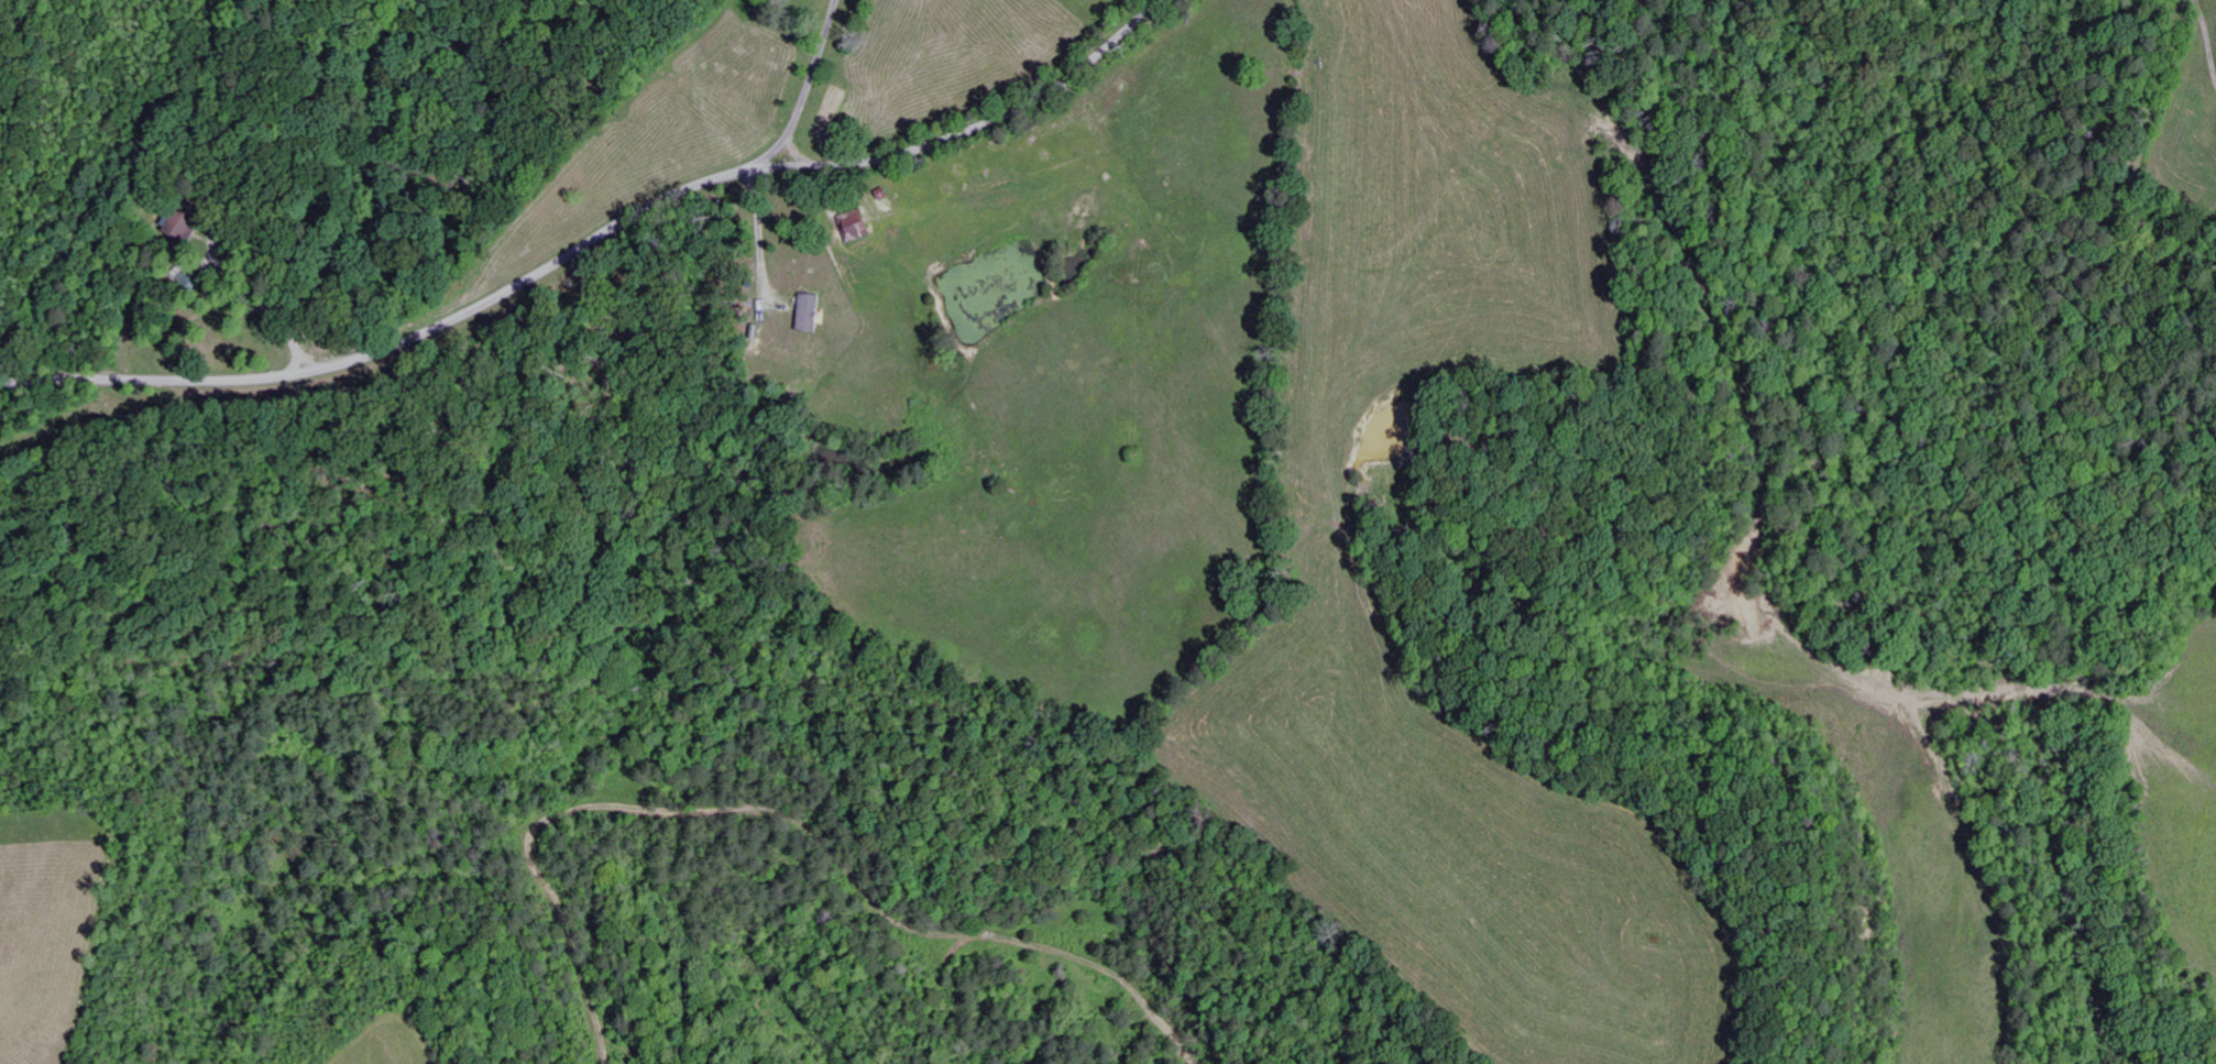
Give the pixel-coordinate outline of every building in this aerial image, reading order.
[(198,214),(189,205),(168,226),(188,246),(203,231),(192,220),(198,214)] [(876,234),(868,219),(848,228),(855,244),(876,234)] [(801,331),(820,335),(827,299),(808,295),(801,331)]
